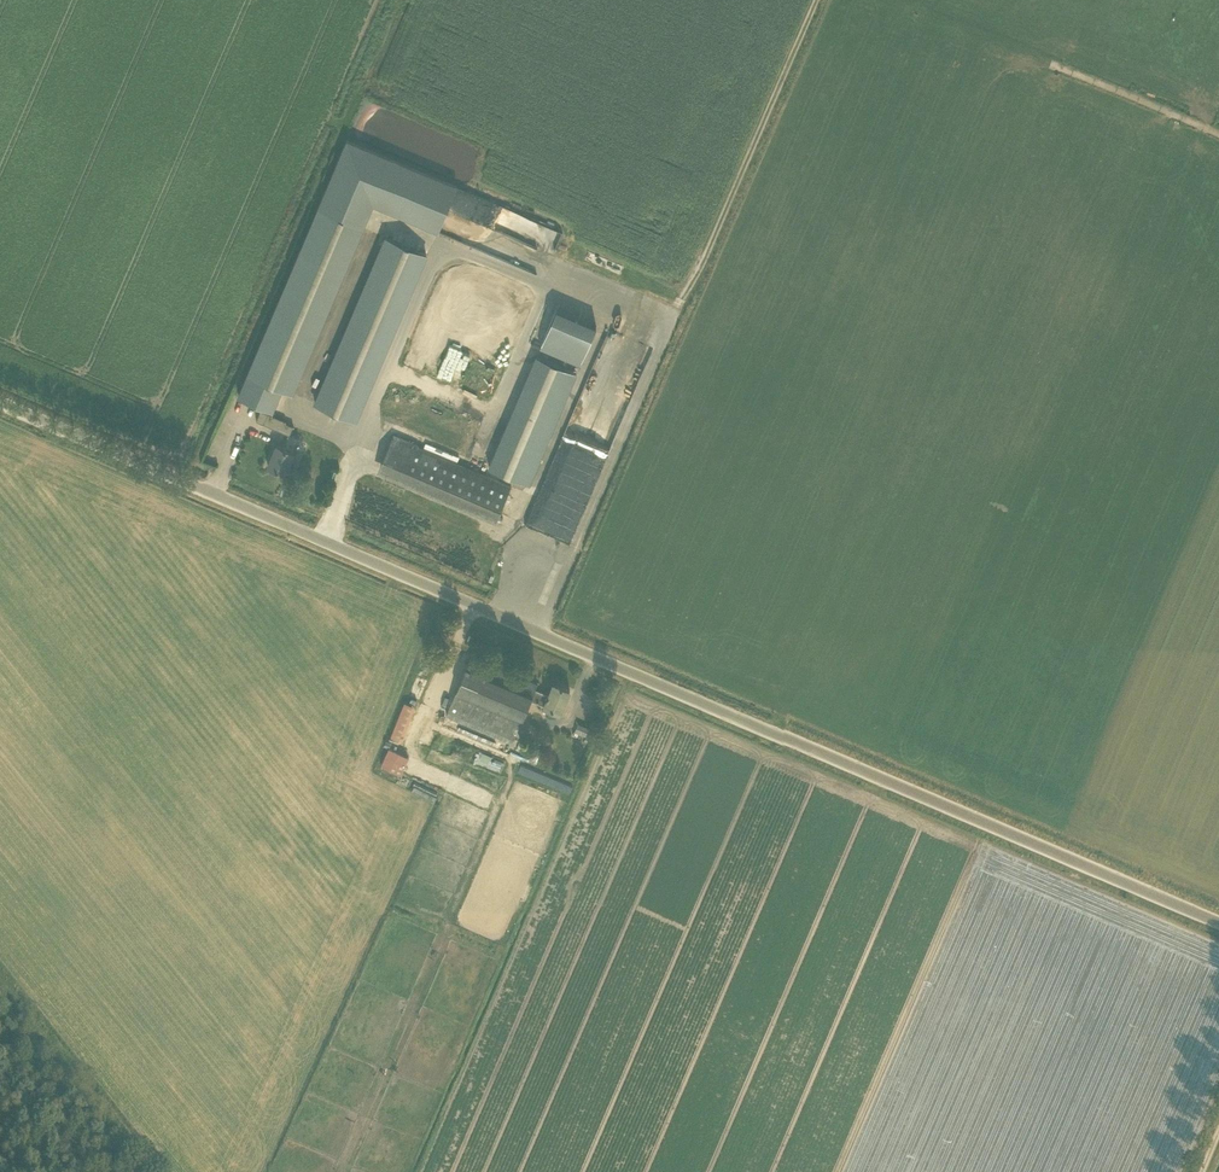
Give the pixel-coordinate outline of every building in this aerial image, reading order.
[(315,215),(244,381),(278,396),(348,229),(315,215)] [(497,226),(461,218),(460,223),(453,222),(449,239),(492,248),(497,226)] [(547,226),(543,239),(555,243),(559,229),(547,226)] [(375,240),(304,407),(344,424),(415,257),(375,240)] [(466,287),(482,282),(480,276),(465,281),(466,287)] [(578,362),(593,323),(551,307),(536,346),(578,362)] [(577,372),(537,355),(489,466),(529,484),(577,372)] [(260,409),(256,418),(289,433),(293,424),(260,409)] [(277,443),(273,454),(268,465),(286,472),(293,455),(292,454),(299,438),(288,433),(283,446),(277,443)] [(419,444),(394,434),(386,451),(381,462),(500,513),(512,485),(418,446),(419,444)] [(511,743),(514,738),(531,699),(560,711),(570,689),(554,682),(549,694),(536,688),(538,683),(471,655),(446,715),(511,743)] [(407,693),(420,698),(434,666),(420,661),(407,693)]
